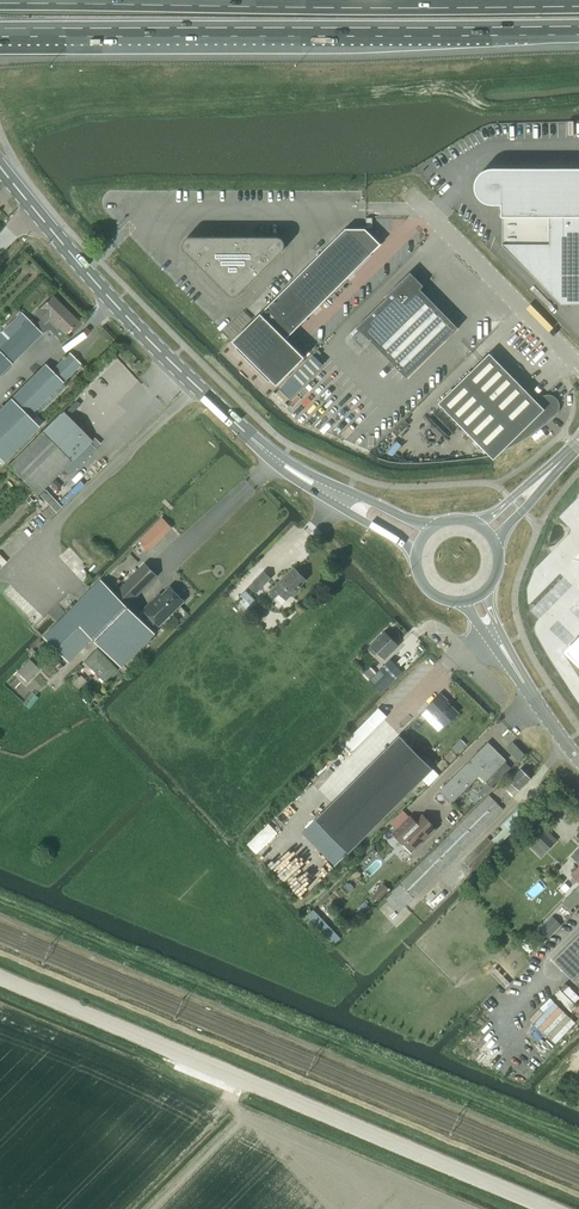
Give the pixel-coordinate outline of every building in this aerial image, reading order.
[(474,186),(475,188),(475,189),(475,191),(476,192),(476,194),(477,195),(478,197),(479,198),(480,199),(481,200),(482,201),(484,202),(485,203),(487,203),(488,204),(490,204),(491,205),(493,205),(502,205),(502,217),(502,245),(561,304),(578,304),(578,168),(502,168),(493,168),(491,168),(490,168),(488,169),(487,169),(485,170),(484,171),(482,171),(481,172),(480,173),(479,175),(478,176),(477,177),(476,179),(476,180),(475,181),(475,183),(475,185),(474,186)] [(285,338),(371,254),(378,247),(378,241),(366,228),(346,228),(232,339),(276,384),(304,357),(285,338)] [(185,250),(228,294),(229,294),(230,295),(232,296),(233,296),(234,296),(235,296),(237,296),(238,295),(239,294),(240,294),(283,250),(284,249),(285,248),(285,246),(285,245),(285,243),(285,242),(284,241),(283,240),(282,239),(281,238),(280,237),(279,237),(277,237),(191,236),(190,236),(189,237),(187,237),(186,238),(185,239),(184,240),(184,241),(183,242),(183,244),(183,245),(183,246),(184,248),(184,249),(185,250)] [(387,297),(357,327),(407,378),(459,328),(420,289),(424,286),(410,272),(386,296),(387,297)] [(66,334),(69,330),(78,322),(52,296),(43,304),(34,313),(44,323),(47,320),(57,330),(59,327),(66,334)] [(41,333),(18,309),(0,327),(0,374),(41,333)] [(225,329),(233,337),(252,319),(244,310),(225,329)] [(32,411),(80,363),(70,353),(51,371),(45,365),(0,410),(0,458),(3,461),(38,426),(43,422),(32,411)] [(439,403),(490,455),(494,459),(502,451),(507,449),(518,443),(528,437),(538,430),(545,425),(549,421),(556,415),(557,413),(558,412),(559,410),(560,408),(560,406),(560,404),(559,402),(558,400),(557,398),(555,397),(554,396),(552,395),(550,394),(548,394),(546,394),(544,395),(542,396),(541,397),(539,398),(537,401),(490,353),(439,403)] [(289,377),(279,387),(288,396),(298,386),(289,377)] [(60,413),(8,465),(38,495),(64,469),(69,474),(95,449),(90,443),(60,413)] [(162,518),(140,540),(149,549),(171,527),(162,518)] [(129,603),(157,575),(145,563),(117,591),(129,603)] [(294,567),(270,591),(276,597),(280,593),(287,599),(292,594),(293,596),(301,588),(300,586),(307,579),(294,567)] [(271,578),(264,571),(250,585),(257,592),(271,578)] [(121,667),(155,633),(150,628),(156,622),(159,626),(185,601),(170,586),(159,597),(157,596),(143,609),(145,611),(140,616),(138,615),(102,579),(44,636),(69,661),(93,638),(121,667)] [(251,613),(260,604),(246,590),(237,599),(251,613)] [(369,648),(368,649),(374,654),(375,654),(377,651),(385,659),(399,644),(385,631),(369,648)] [(105,681),(117,669),(98,648),(85,660),(105,681)] [(28,679),(40,668),(31,659),(20,671),(28,679)] [(378,671),(369,680),(382,692),(403,671),(390,659),(378,671)] [(441,694),(427,708),(445,726),(458,712),(447,701),(447,700),(441,694)] [(399,735),(315,820),(349,853),(434,768),(399,735)] [(452,803),(479,775),(501,754),(488,741),(439,790),(452,803)] [(513,742),(506,748),(518,760),(525,754),(513,742)] [(479,775),(491,787),(511,767),(505,761),(507,760),(501,754),(479,775)] [(513,795),(531,777),(521,768),(504,786),(513,795)] [(503,809),(501,807),(489,795),(392,892),(393,893),(387,899),(399,911),(414,897),(503,809)] [(526,802),(520,808),(527,816),(534,810),(526,802)] [(408,840),(416,849),(437,830),(424,816),(417,822),(411,816),(393,833),(404,844),(408,840)] [(543,830),(534,840),(546,852),(556,843),(543,830)] [(379,901),(390,890),(384,884),(373,895),(379,901)] [(571,910),(578,902),(578,886),(562,902),(570,910),(571,910)] [(571,910),(573,912),(578,907),(578,902),(571,910)] [(544,920),(534,930),(541,938),(552,928),(548,924),(544,920)] [(553,960),(574,981),(578,976),(578,934),(553,960)] [(510,983),(495,967),(489,973),(504,988),(510,983)]
